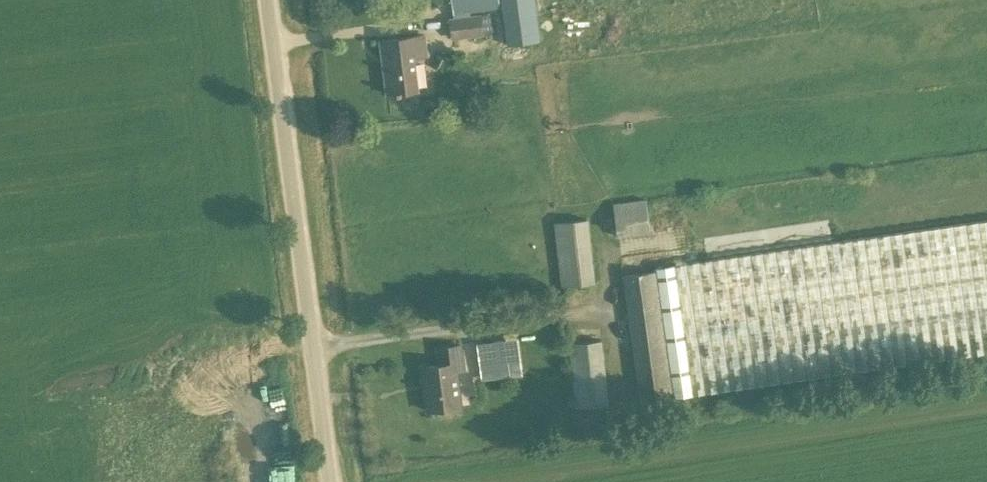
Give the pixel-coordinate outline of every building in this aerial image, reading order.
[(499,8),(498,0),(452,0),(454,14),(499,8)] [(508,43),(541,39),(535,0),(502,0),(508,43)] [(482,14),(449,19),(452,40),(485,36),(484,34),(493,33),(490,14),(482,15),(482,14)] [(382,41),(389,93),(418,85),(414,57),(427,55),(424,35),(382,41)] [(612,203),(617,237),(650,231),(646,198),(612,203)] [(554,223),(562,287),(596,282),(589,217),(554,223)] [(648,266),(649,271),(622,274),(643,416),(677,411),(675,397),(986,353),(986,219),(648,266)] [(602,339),(569,342),(575,407),(609,403),(602,339)] [(422,366),(427,410),(462,406),(457,369),(465,368),(462,344),(438,347),(440,364),(422,366)]
